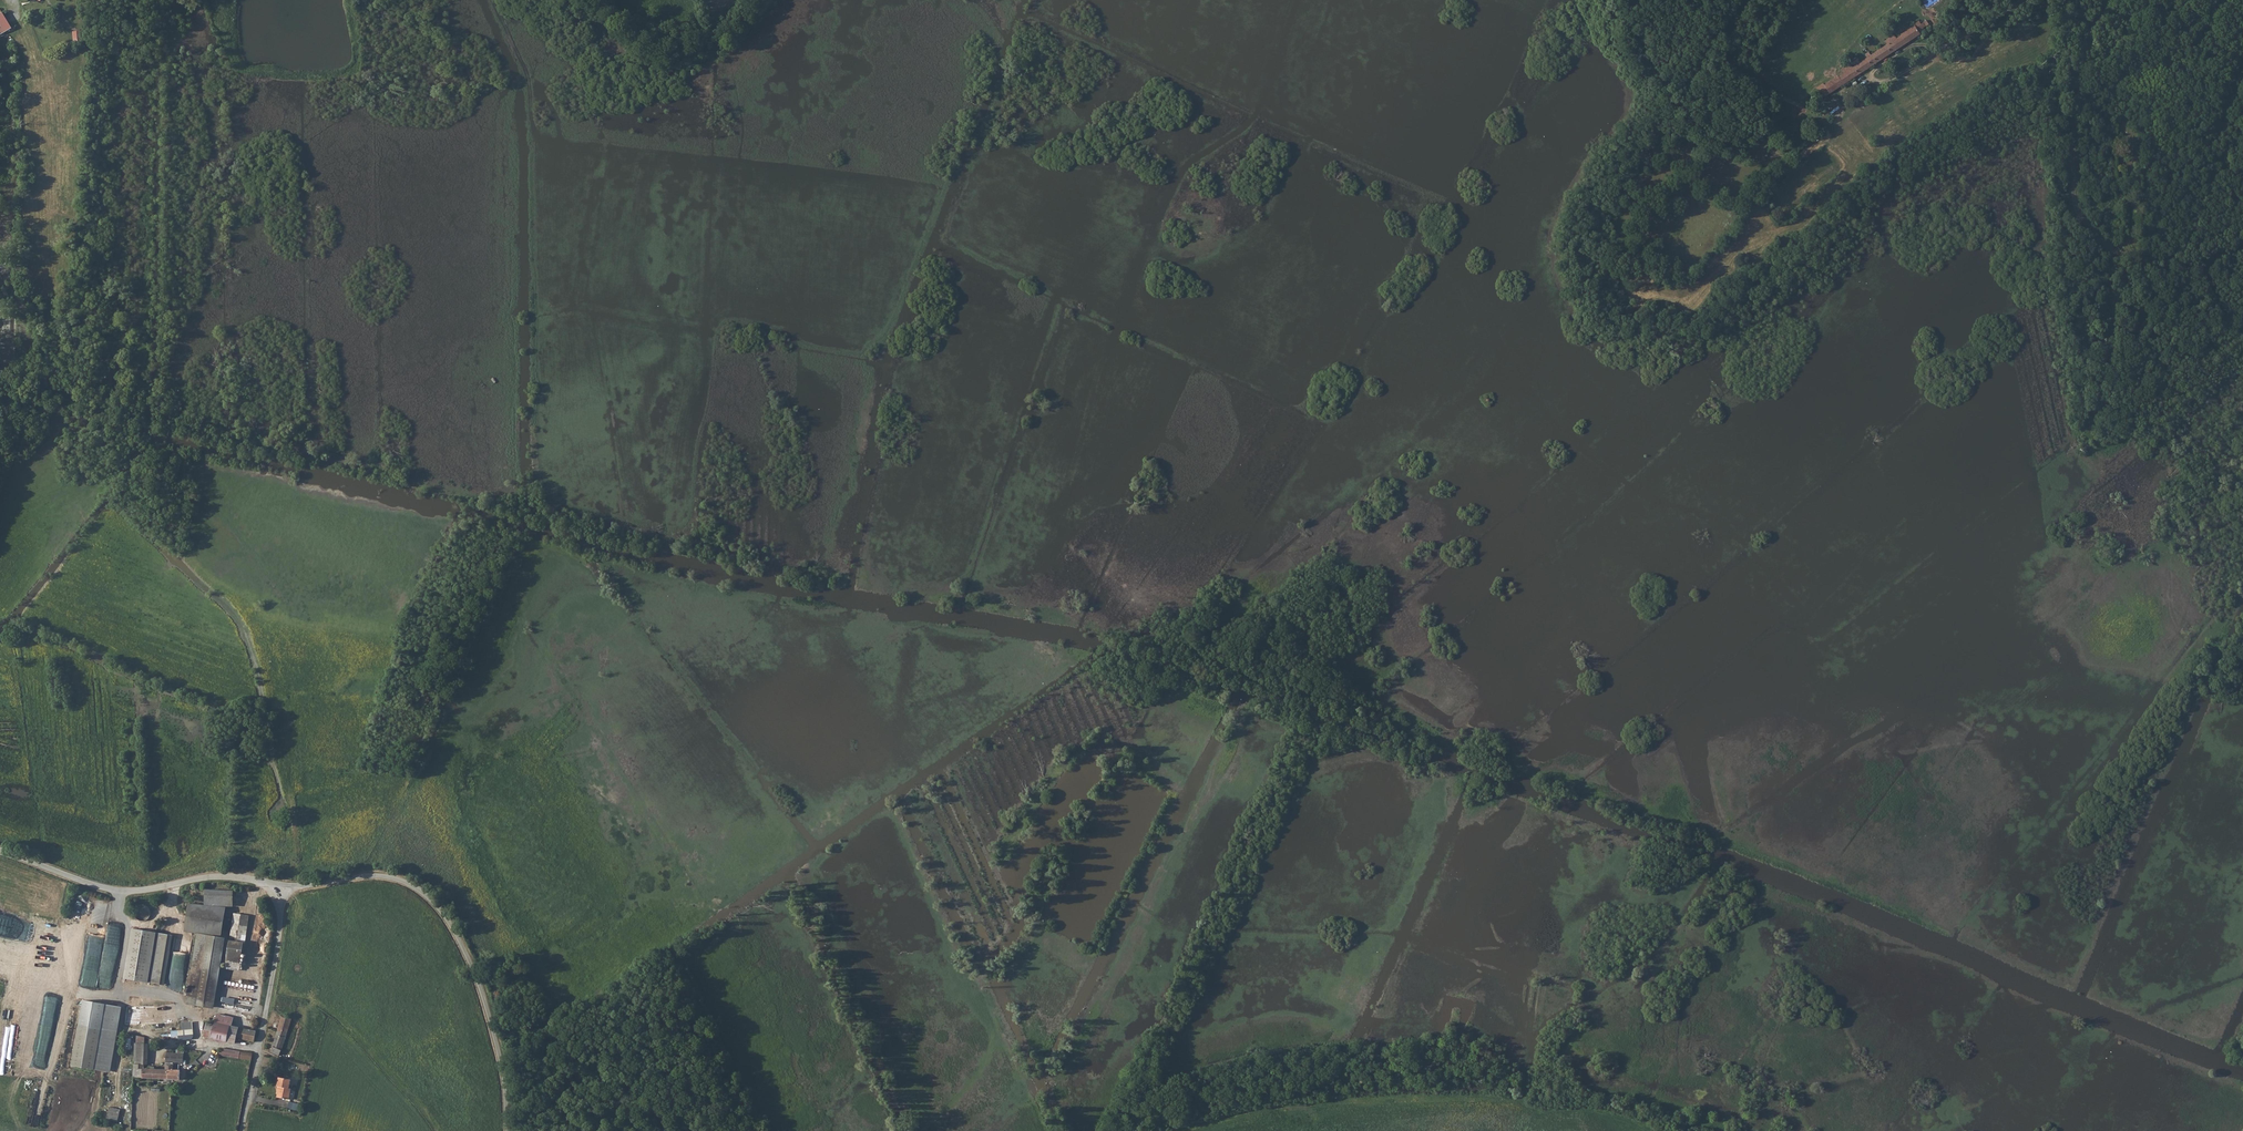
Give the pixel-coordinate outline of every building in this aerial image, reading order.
[(0,14),(0,35),(13,29),(5,12),(0,14)] [(1817,87),(1822,96),(1925,30),(1924,27),(1929,23),(1927,19),(1922,22),(1917,26),(1916,24),(1902,33),(1902,34),(1898,37),(1895,33),(1886,39),(1889,43),(1872,54),(1870,51),(1866,54),(1868,56),(1853,66),(1851,62),(1842,67),(1845,72),(1840,75),(1839,74),(1825,83),(1826,85),(1819,89),(1818,86),(1817,87)] [(82,31),(74,31),(74,43),(83,42),(82,31)] [(196,1007),(208,1009),(227,903),(234,903),(235,891),(208,891),(207,902),(192,902),(187,930),(198,931),(187,998),(198,1000),(196,1007)] [(139,906),(138,916),(151,917),(152,907),(139,906)] [(230,943),(244,945),(249,917),(235,915),(230,943)] [(160,985),(169,936),(132,930),(124,979),(160,985)] [(174,955),(189,956),(191,943),(176,941),(174,955)] [(239,971),(244,945),(230,943),(225,969),(239,971)] [(28,977),(29,963),(18,962),(17,976),(28,977)] [(34,984),(33,997),(58,999),(59,986),(34,984)] [(121,1007),(83,1001),(73,1065),(110,1071),(121,1007)] [(131,1022),(161,1023),(162,1009),(131,1009),(131,1022)] [(232,1027),(233,1021),(217,1016),(215,1023),(232,1027)] [(291,1018),(281,1017),(272,1046),(270,1052),(279,1055),(281,1050),(291,1018)] [(211,1037),(214,1024),(207,1022),(204,1036),(211,1037)] [(214,1024),(211,1037),(237,1044),(238,1038),(255,1043),(257,1033),(251,1032),(243,1030),(235,1026),(235,1028),(232,1027),(215,1023),(214,1023),(214,1024)] [(134,1063),(143,1063),(144,1044),(144,1039),(137,1036),(136,1052),(135,1052),(134,1063)] [(215,1057),(219,1057),(251,1063),(253,1054),(221,1050),(221,1053),(216,1052),(215,1055),(215,1057)] [(183,1055),(168,1054),(166,1054),(165,1070),(143,1068),(143,1063),(134,1063),(133,1077),(171,1080),(175,1080),(175,1071),(173,1071),(173,1066),(183,1066),(183,1055)] [(290,1079),(278,1077),(277,1086),(278,1086),(279,1086),(278,1091),(277,1097),(289,1100),(291,1089),(289,1088),(290,1079)] [(289,1109),(300,1111),(301,1103),(290,1102),(289,1109)] [(118,1122),(121,1109),(111,1106),(107,1119),(118,1122)] [(146,1116),(135,1115),(135,1125),(146,1125),(146,1116)]
